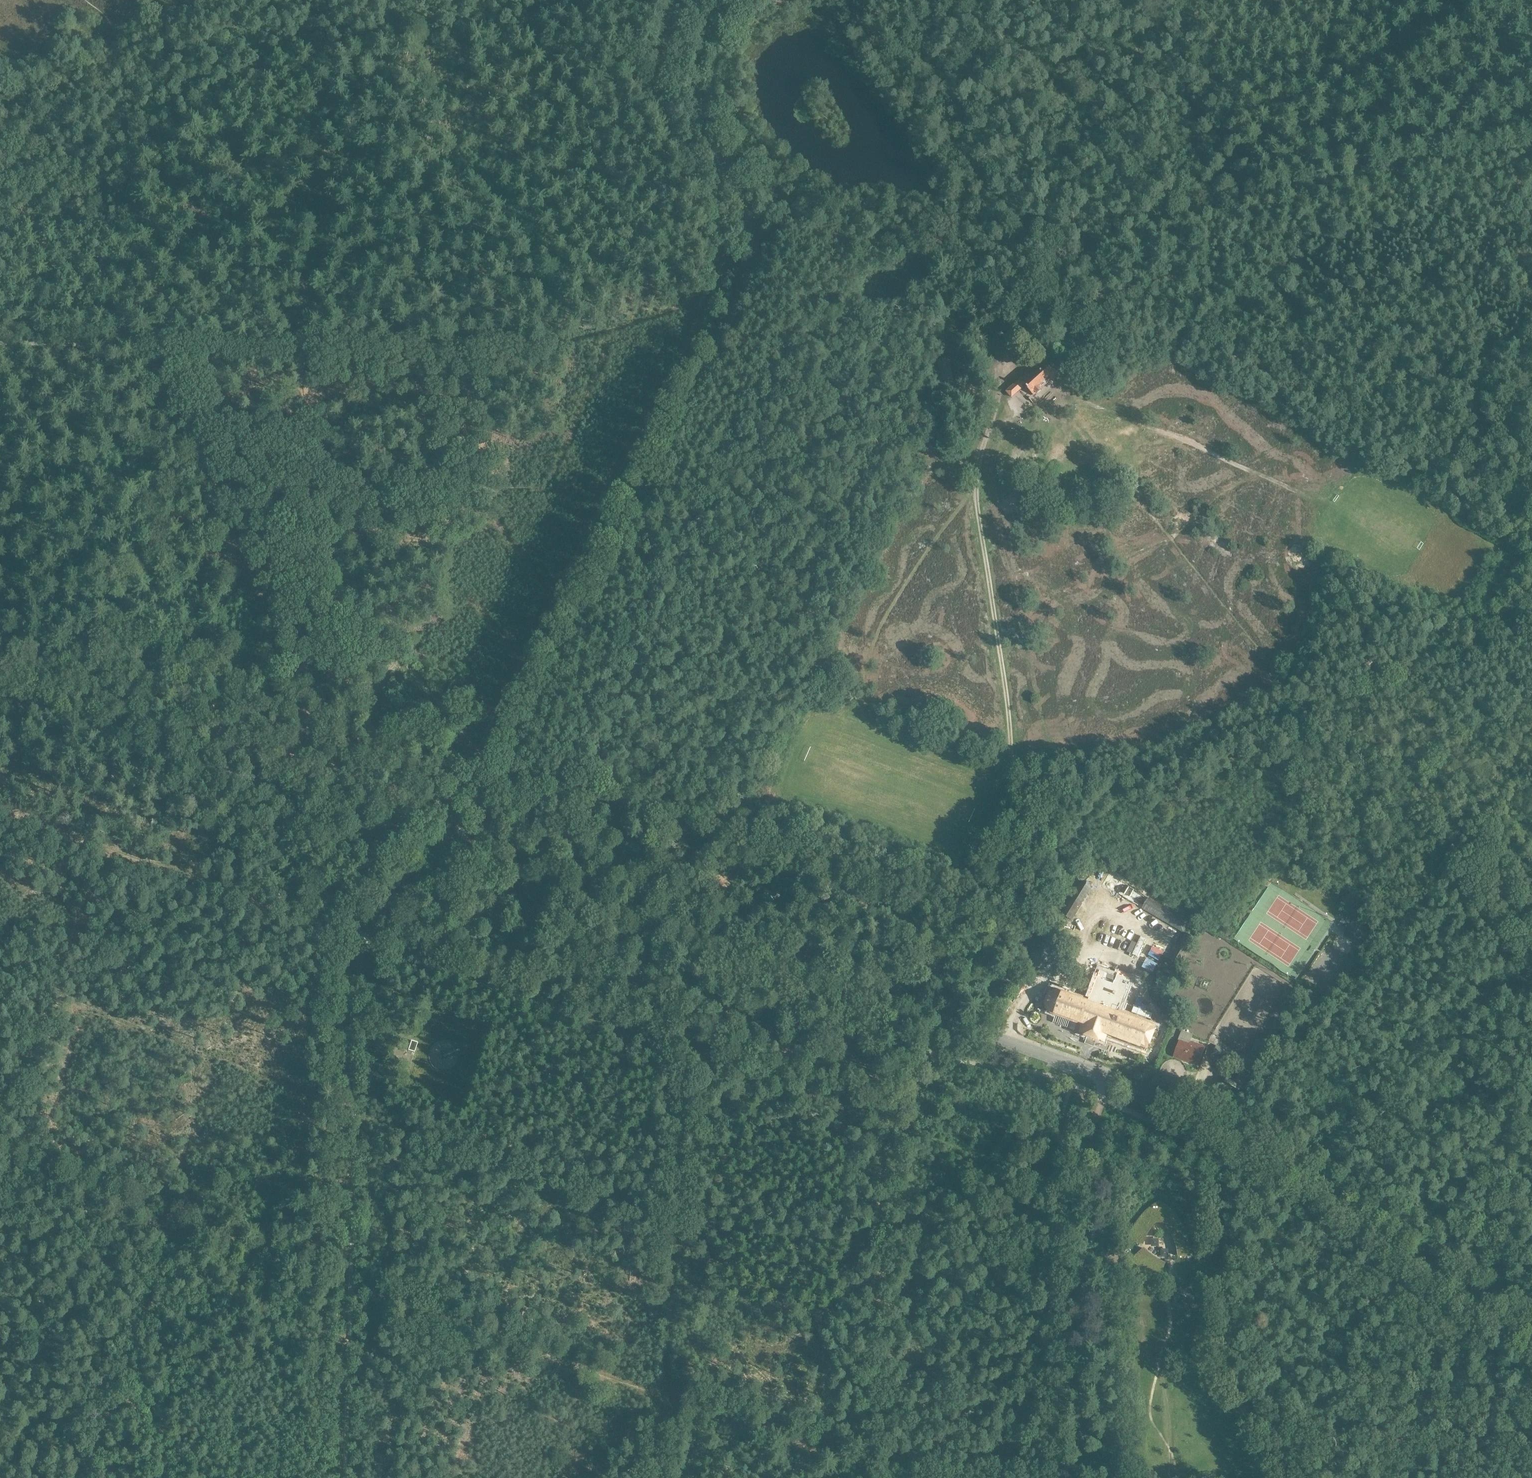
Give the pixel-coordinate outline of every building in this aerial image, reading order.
[(966,306),(957,310),(960,320),(963,319),(967,327),(972,325),(966,306)] [(1047,357),(1028,373),(1027,372),(1007,391),(1012,398),(1019,406),(1027,399),(1024,396),(1029,392),(1030,393),(1032,392),(1034,395),(1060,372),(1047,357)] [(1110,875),(1103,886),(1184,933),(1191,922),(1110,875)] [(1073,921),(1092,889),(1093,887),(1082,880),(1081,882),(1062,914),(1073,921)] [(1286,972),(1299,969),(1292,940),(1279,943),(1276,930),(1260,934),(1266,960),(1277,957),(1279,966),(1284,964),(1286,972)] [(1179,965),(1196,938),(1186,932),(1169,959),(1179,965)] [(1100,971),(1098,978),(1088,1004),(1060,993),(1058,993),(1056,993),(1055,994),(1052,995),(1052,996),(1051,997),(1050,998),(1049,1000),(1049,1001),(1049,1003),(1049,1005),(1049,1006),(1049,1008),(1050,1009),(1052,1012),(1054,1013),(1056,1014),(1053,1022),(1089,1036),(1087,1043),(1094,1045),(1096,1039),(1104,1041),(1107,1034),(1148,1049),(1155,1028),(1118,1014),(1130,979),(1118,975),(1114,984),(1112,984),(1115,977),(1106,973),(1100,971)] [(415,1053),(418,1043),(412,1041),(409,1051),(415,1053)] [(1175,1057),(1199,1066),(1206,1047),(1195,1043),(1193,1046),(1181,1041),(1175,1057)] [(1234,1056),(1230,1063),(1250,1076),(1268,1046),(1261,1042),(1248,1065),(1234,1056)] [(1086,1056),(1087,1056),(1084,1062),(1090,1065),(1096,1053),(1089,1050),(1086,1056)]
